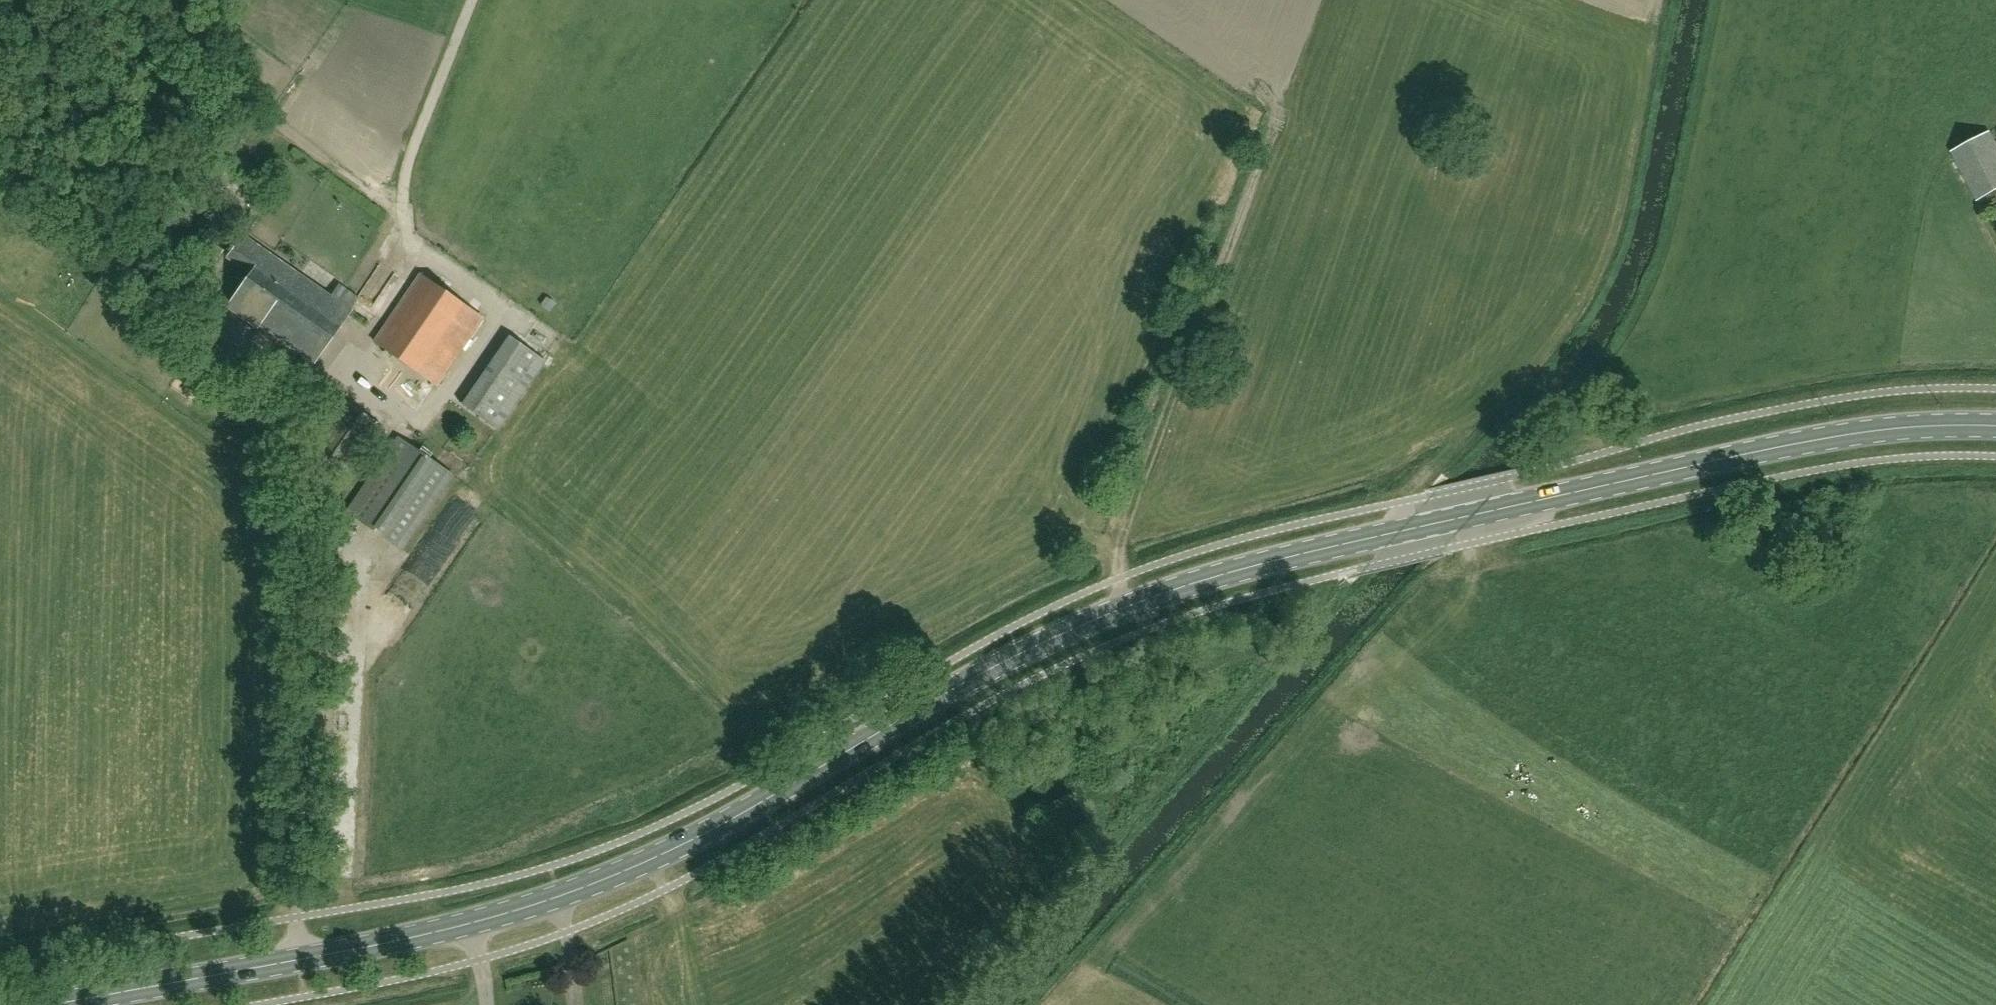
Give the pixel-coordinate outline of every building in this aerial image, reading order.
[(1976,201),(1995,190),(1995,142),(1990,131),(1950,152),(1976,201)] [(339,284),(331,295),(243,235),(227,257),(251,274),(228,307),(258,328),(261,324),(315,362),(359,298),(339,284)] [(437,385),(484,317),(422,275),(375,343),(437,385)] [(497,428),(544,359),(510,336),(463,404),(497,428)] [(205,337),(183,369),(208,387),(230,355),(205,337)] [(345,400),(311,450),(346,474),(380,424),(345,400)] [(399,438),(348,512),(402,548),(453,474),(399,438)]
